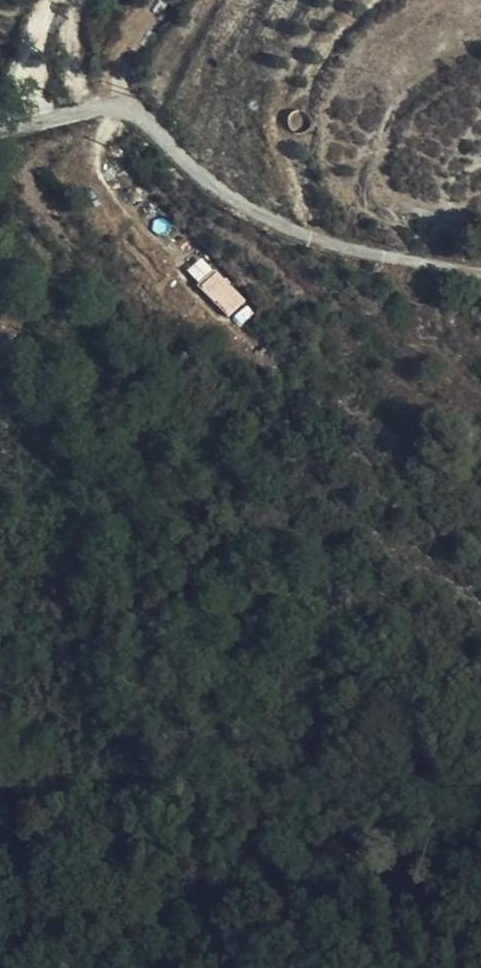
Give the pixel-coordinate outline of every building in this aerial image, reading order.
[(231,314),(247,299),(217,268),(201,284),(231,314)]
